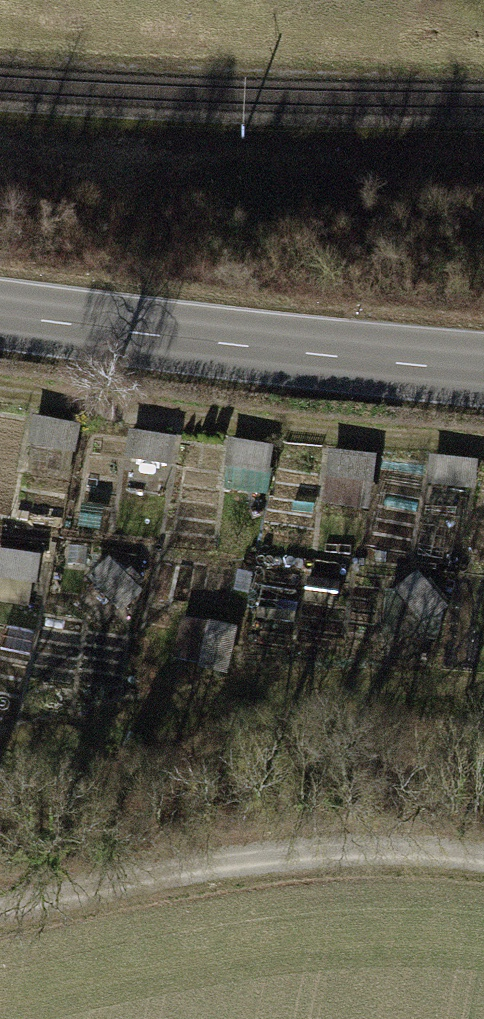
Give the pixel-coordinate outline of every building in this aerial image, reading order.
[(230,489),(270,494),(277,447),(236,442),(230,489)] [(373,513),(383,458),(337,450),(326,504),(373,513)] [(38,610),(42,559),(0,555),(0,606),(38,610)]
